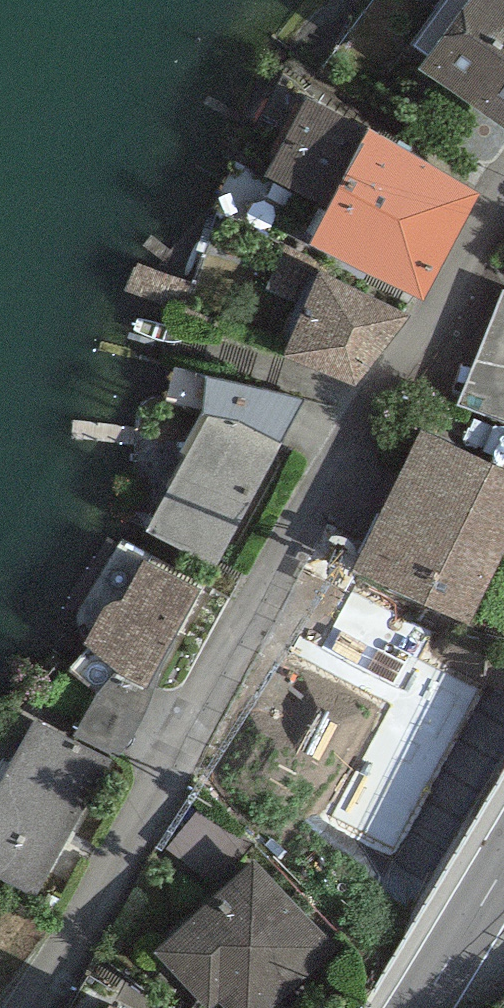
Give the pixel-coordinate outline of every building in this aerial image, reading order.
[(412,49),(426,58),(418,69),(503,127),(503,0),(444,0),(412,49)] [(263,175),(327,211),(370,130),(304,98),(263,175)] [(480,193),(370,130),(327,211),(310,243),(422,299),(480,193)] [(413,316),(317,270),(283,358),(354,386),(413,316)] [(458,404),(503,422),(503,291),(503,290),(458,404)] [(306,399),(206,374),(203,414),(208,416),(238,421),(281,444),(306,399)] [(238,421),(208,416),(146,530),(217,565),(281,444),(238,421)] [(503,556),(503,470),(420,430),(353,570),(470,626),(503,556)] [(146,689),(200,589),(145,558),(122,601),(112,602),(103,607),(82,645),(87,650),(69,670),(96,694),(117,674),(146,689)] [(393,850),(478,688),(418,657),(430,635),(352,594),(315,663),(391,703),(331,817),(393,850)] [(153,692),(146,689),(117,674),(96,694),(73,736),(118,758),(153,692)] [(35,720),(0,781),(0,884),(32,902),(112,764),(35,720)] [(216,883),(243,843),(195,810),(168,850),(216,883)] [(254,860),(153,953),(205,1007),(213,1007),(219,1003),(224,1007),(274,1007),(337,949),(254,860)]
